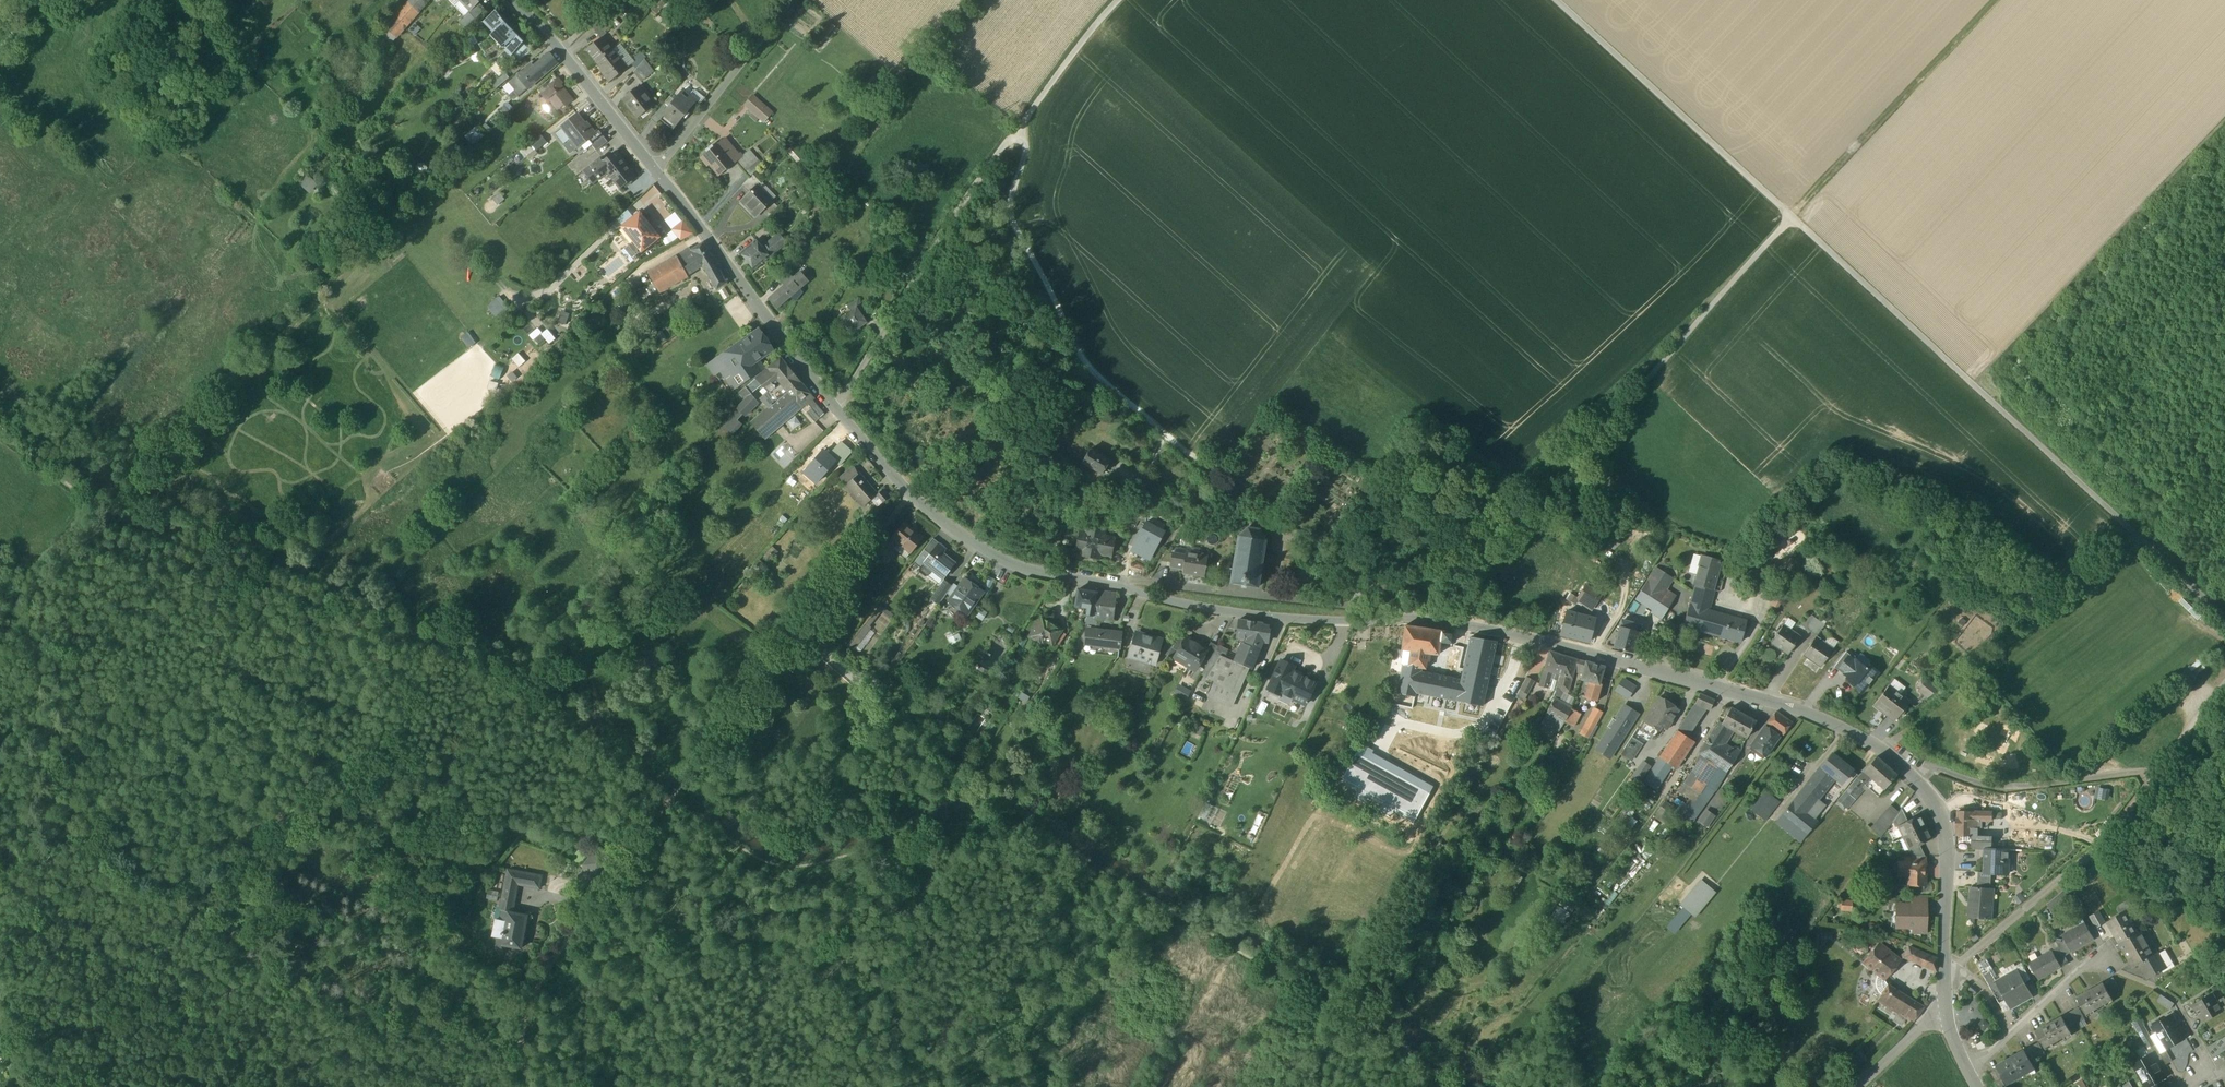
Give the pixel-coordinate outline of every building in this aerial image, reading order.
[(427,3),(423,0),(412,0),(409,4),(419,13),(427,3)] [(461,0),(455,7),(465,16),(469,13),(471,11),(461,0)] [(461,0),(471,11),(479,3),(482,0),(462,0),(461,0)] [(662,0),(659,0),(652,10),(657,14),(665,4),(662,0)] [(469,13),(476,20),(485,9),(479,3),(471,11),(469,13)] [(419,13),(409,4),(400,14),(405,19),(410,23),(419,13)] [(483,22),(493,33),(505,22),(496,10),(483,22)] [(384,42),(391,34),(405,19),(400,14),(398,13),(378,37),(384,42)] [(590,28),(597,36),(607,28),(600,18),(590,28)] [(410,23),(405,19),(391,34),(397,39),(410,23)] [(511,57),(512,56),(523,43),(524,42),(505,22),(493,33),(491,36),(493,38),(510,56),(511,57)] [(409,30),(415,36),(421,28),(415,23),(409,30)] [(469,30),(462,35),(471,48),(479,43),(469,30)] [(389,47),(397,39),(391,34),(384,42),(389,47)] [(586,50),(596,63),(616,47),(614,44),(610,47),(602,37),(586,50)] [(509,57),(510,56),(493,38),(481,43),(487,51),(485,54),(484,55),(494,65),(496,63),(504,72),(505,73),(516,64),(509,57)] [(478,44),(485,54),(487,51),(481,43),(478,44)] [(532,51),(523,43),(512,56),(518,62),(532,51)] [(621,44),(616,47),(617,48),(614,51),(626,68),(631,64),(635,62),(633,60),(621,44)] [(616,47),(596,63),(601,69),(599,70),(609,83),(627,69),(626,68),(614,51),(617,48),(616,47)] [(646,57),(640,52),(633,60),(635,62),(631,64),(636,69),(644,60),(646,57)] [(516,76),(516,77),(526,90),(558,66),(549,54),(536,64),(537,66),(531,70),(528,66),(516,76)] [(654,71),(644,60),(636,69),(633,72),(641,82),(654,71)] [(496,63),(494,65),(490,68),(498,77),(504,72),(496,63)] [(491,83),(496,89),(499,86),(509,78),(505,73),(504,72),(498,77),(491,83)] [(353,73),(346,81),(352,87),(359,78),(353,73)] [(520,94),(526,90),(516,77),(510,81),(520,94)] [(551,100),(560,111),(566,106),(568,108),(575,102),(561,85),(563,83),(559,78),(549,86),(551,88),(542,95),(549,103),(551,100)] [(873,82),(869,88),(878,94),(886,83),(880,79),(877,84),(873,82)] [(623,100),(637,117),(652,105),(638,88),(623,100)] [(693,93),(689,97),(683,92),(670,106),(659,119),(659,120),(671,130),(695,102),(699,106),(703,100),(695,92),(693,93)] [(745,105),(764,123),(773,113),(761,103),(753,96),(745,105)] [(651,119),(656,124),(659,120),(659,119),(670,106),(665,102),(654,115),(651,119)] [(500,110),(506,117),(514,109),(508,103),(500,110)] [(577,148),(577,149),(581,146),(588,140),(595,134),(588,124),(585,126),(577,116),(564,126),(573,138),(571,140),(577,148)] [(554,134),(564,146),(571,140),(573,138),(564,126),(554,134)] [(465,137),(474,147),(485,137),(476,127),(465,137)] [(588,140),(592,145),(603,136),(599,131),(595,134),(588,140)] [(537,150),(547,141),(541,134),(531,143),(537,150)] [(609,143),(603,136),(592,145),(598,152),(609,143)] [(724,139),(718,144),(735,164),(737,162),(736,162),(743,156),(741,153),(738,156),(724,139)] [(570,153),(577,148),(571,140),(564,146),(570,153)] [(585,150),(592,145),(588,140),(581,146),(585,150)] [(720,176),(735,164),(718,144),(701,158),(708,166),(710,165),(720,176)] [(787,151),(798,163),(803,158),(792,146),(787,151)] [(747,152),(759,167),(762,164),(750,150),(747,152)] [(606,172),(621,191),(635,179),(626,168),(628,166),(617,152),(601,165),(599,162),(584,173),(593,185),(600,180),(598,178),(606,172)] [(737,162),(750,178),(752,175),(759,167),(747,152),(743,156),(736,162),(737,162)] [(417,164),(415,170),(419,175),(426,174),(428,168),(424,163),(417,164)] [(911,175),(919,181),(924,175),(928,171),(921,165),(916,169),(911,175)] [(461,168),(454,170),(457,179),(464,177),(461,168)] [(761,184),(752,175),(750,178),(742,186),(750,194),(757,187),(758,187),(761,184)] [(763,183),(761,184),(758,187),(764,194),(762,196),(769,204),(772,201),(776,197),(763,183)] [(819,196),(825,201),(830,194),(827,190),(822,184),(817,188),(821,193),(819,196)] [(741,202),(756,217),(762,211),(769,204),(762,196),(764,194),(758,187),(757,187),(750,194),(741,202)] [(500,193),(492,198),(498,205),(505,200),(500,193)] [(762,211),(768,217),(778,207),(772,201),(769,204),(762,211)] [(623,227),(634,218),(627,210),(617,219),(623,227)] [(629,246),(636,255),(637,255),(659,237),(640,213),(634,218),(623,227),(634,241),(629,246)] [(678,238),(680,241),(693,233),(683,220),(672,229),(678,238)] [(678,238),(672,229),(666,234),(673,242),(678,238)] [(761,249),(767,256),(786,243),(780,235),(761,249)] [(741,253),(755,270),(769,259),(767,256),(761,249),(755,242),(741,253)] [(703,243),(691,251),(690,249),(677,256),(678,257),(649,273),(661,294),(668,288),(688,277),(687,276),(703,266),(713,260),(703,243)] [(635,256),(636,255),(629,246),(622,251),(625,255),(624,255),(628,260),(628,259),(631,262),(636,258),(635,256)] [(469,257),(467,268),(482,270),(484,259),(469,257)] [(703,266),(717,289),(727,283),(713,260),(703,266)] [(780,305),(780,306),(790,297),(796,302),(798,299),(799,297),(801,296),(802,294),(803,293),(800,289),(806,283),(799,274),(798,274),(794,277),(788,273),(782,283),(784,286),(772,297),(773,297),(780,305)] [(801,273),(799,274),(806,283),(808,281),(801,273)] [(500,296),(496,300),(506,312),(510,309),(500,296)] [(780,305),(773,297),(770,299),(777,308),(780,305)] [(502,315),(506,312),(496,300),(487,307),(496,318),(500,314),(502,315)] [(857,308),(860,313),(865,310),(858,300),(848,307),(851,311),(857,308)] [(844,326),(851,337),(861,330),(860,327),(867,323),(860,313),(857,308),(851,311),(842,318),(847,325),(844,326)] [(561,312),(557,322),(565,325),(569,314),(561,312)] [(538,328),(528,335),(533,341),(534,340),(541,334),(542,334),(538,328)] [(548,329),(542,334),(541,334),(545,339),(549,344),(555,339),(548,329)] [(742,341),(756,363),(774,350),(759,329),(742,341)] [(461,337),(469,348),(475,344),(467,333),(461,337)] [(541,334),(534,340),(538,345),(545,339),(541,334)] [(719,357),(739,386),(761,370),(756,363),(742,341),(719,357)] [(519,353),(512,359),(519,367),(525,361),(519,353)] [(739,386),(719,357),(706,366),(714,377),(720,373),(732,391),(739,386)] [(761,383),(769,392),(781,382),(802,408),(813,398),(780,358),(763,372),(756,378),(761,383)] [(512,372),(506,376),(511,383),(517,378),(512,372)] [(756,378),(746,387),(750,393),(761,383),(756,378)] [(499,383),(490,381),(488,390),(497,392),(499,383)] [(781,426),(802,408),(781,382),(769,392),(765,396),(773,405),(767,410),(781,426)] [(758,403),(750,393),(746,387),(739,393),(745,399),(736,409),(745,416),(758,403)] [(806,412),(815,422),(825,414),(813,401),(809,405),(811,408),(806,412)] [(751,423),(765,440),(781,426),(767,410),(751,423)] [(731,415),(725,422),(735,430),(740,423),(731,415)] [(1047,430),(1053,433),(1059,422),(1053,419),(1047,430)] [(736,430),(735,430),(725,422),(721,426),(731,435),(736,430)] [(853,451),(842,442),(829,456),(835,461),(835,462),(840,466),(853,451)] [(1032,453),(1035,455),(1043,444),(1040,442),(1032,453)] [(1094,469),(1102,474),(1105,469),(1107,470),(1112,462),(1110,461),(1090,449),(1082,462),(1080,466),(1089,471),(1089,470),(1092,472),(1094,469)] [(804,473),(816,483),(835,462),(835,461),(829,456),(824,451),(804,473)] [(842,482),(846,486),(858,474),(854,470),(842,482)] [(816,483),(804,473),(798,480),(810,491),(816,483)] [(864,506),(870,500),(876,494),(858,474),(846,486),(864,506)] [(882,489),(876,494),(870,500),(877,507),(883,501),(889,496),(882,489)] [(1231,583),(1258,587),(1265,541),(1260,531),(1261,523),(1260,521),(1250,520),(1248,521),(1247,529),(1238,536),(1231,583)] [(900,545),(902,547),(909,553),(922,537),(904,522),(891,538),(898,543),(900,545)] [(1146,522),(1133,547),(1151,557),(1164,532),(1146,522)] [(1096,560),(1100,560),(1101,556),(1112,558),(1116,537),(1105,535),(1106,530),(1086,526),(1085,531),(1079,530),(1075,550),(1081,552),(1080,556),(1084,557),(1096,560)] [(1613,540),(1608,538),(1604,546),(1613,550),(1620,545),(1623,539),(1616,534),(1613,540)] [(882,549),(889,554),(898,543),(891,538),(882,549)] [(930,555),(931,555),(939,544),(933,539),(924,550),(930,555)] [(931,555),(930,555),(925,562),(934,569),(944,577),(955,563),(943,553),(946,549),(939,544),(931,555)] [(903,560),(909,553),(900,545),(894,552),(903,560)] [(1186,549),(1186,552),(1199,554),(1200,548),(1187,546),(1186,549)] [(1175,547),(1174,553),(1185,555),(1186,552),(1186,549),(1175,547)] [(928,576),(934,569),(925,562),(930,555),(924,550),(915,562),(921,567),(919,569),(919,572),(925,577),(928,576)] [(1182,572),(1204,576),(1208,556),(1199,554),(1186,552),(1185,555),(1174,553),(1172,553),(1170,567),(1183,569),(1182,572)] [(1697,574),(1702,556),(1694,554),(1689,572),(1697,574)] [(1694,584),(1713,590),(1721,562),(1702,556),(1697,574),(1694,584)] [(1512,558),(1505,570),(1500,578),(1506,582),(1511,573),(1517,562),(1512,558)] [(1656,569),(1641,591),(1658,602),(1667,608),(1675,597),(1665,591),(1673,580),(1656,569)] [(983,592),(986,595),(994,580),(988,577),(983,583),(972,576),(968,581),(983,592)] [(952,597),(970,610),(983,592),(968,581),(965,579),(959,587),(952,596),(952,597)] [(929,598),(938,605),(947,592),(950,589),(941,583),(929,598)] [(947,592),(952,596),(959,587),(953,584),(950,589),(947,592)] [(1683,626),(1741,642),(1746,621),(1708,611),(1703,609),(1708,589),(1696,585),(1690,606),(1689,605),(1683,626)] [(1578,599),(1593,609),(1600,597),(1584,587),(1577,598),(1577,599),(1578,599)] [(1088,616),(1092,616),(1096,592),(1078,589),(1075,607),(1088,609),(1087,616),(1088,616)] [(1714,590),(1708,589),(1703,609),(1708,611),(1714,590)] [(1097,590),(1096,592),(1092,616),(1098,617),(1112,619),(1116,593),(1097,590)] [(1636,598),(1653,609),(1658,602),(1641,591),(1636,598)] [(1563,598),(1567,600),(1574,605),(1578,599),(1577,599),(1577,598),(1567,592),(1563,598)] [(1775,596),(1770,605),(1778,609),(1783,600),(1775,596)] [(1926,597),(1916,602),(1920,610),(1930,605),(1926,597)] [(2192,607),(2183,598),(2179,602),(2189,611),(2192,607)] [(1667,608),(1658,602),(1653,609),(1650,612),(1661,619),(1668,608),(1667,608)] [(867,624),(870,626),(882,611),(892,619),(894,616),(881,606),(867,624)] [(2202,617),(2192,607),(2189,611),(2198,620),(2202,617)] [(981,608),(975,616),(982,621),(988,613),(981,608)] [(1566,612),(1561,634),(1589,642),(1595,619),(1566,612)] [(1027,629),(1032,633),(1042,618),(1043,617),(1037,613),(1027,629)] [(1806,629),(1813,617),(1807,613),(1799,624),(1806,629)] [(1097,626),(1098,617),(1092,616),(1088,616),(1084,624),(1097,626)] [(1825,625),(1819,621),(1813,617),(1806,629),(1811,632),(1817,636),(1825,625)] [(1045,639),(1052,644),(1061,631),(1042,618),(1032,633),(1030,636),(1041,643),(1044,640),(1044,641),(1045,639)] [(1788,618),(1783,626),(1790,631),(1796,624),(1788,618)] [(1246,639),(1260,641),(1262,626),(1263,623),(1239,620),(1236,638),(1246,639)] [(1614,647),(1633,653),(1640,627),(1621,622),(1614,647)] [(867,624),(849,647),(854,651),(855,649),(870,630),(872,627),(870,626),(867,624)] [(1265,626),(1262,626),(1260,641),(1263,642),(1266,642),(1267,641),(1269,633),(1267,631),(1267,628),(1265,626)] [(1421,668),(1425,669),(1428,654),(1438,655),(1440,642),(1450,643),(1451,643),(1453,635),(1453,633),(1442,631),(1405,626),(1402,650),(1403,650),(1411,651),(1408,666),(1421,668)] [(1771,643),(1788,654),(1799,638),(1790,631),(1783,626),(1771,643)] [(870,630),(855,649),(860,653),(875,633),(870,630)] [(1085,645),(1119,649),(1121,634),(1094,630),(1087,630),(1085,645)] [(1155,640),(1156,637),(1136,632),(1135,634),(1155,640)] [(959,633),(948,638),(951,645),(962,640),(959,633)] [(1154,664),(1155,665),(1162,639),(1156,637),(1155,640),(1135,634),(1130,651),(1131,652),(1132,649),(1139,651),(1137,658),(1154,663),(1154,664)] [(1172,648),(1178,652),(1185,639),(1180,636),(1174,645),(1172,648)] [(1823,644),(1832,650),(1837,642),(1829,636),(1823,644)] [(1187,666),(1195,671),(1202,658),(1207,650),(1206,650),(1186,638),(1185,639),(1178,652),(1176,656),(1186,662),(1187,666)] [(1470,638),(1461,680),(1456,701),(1482,706),(1496,642),(1470,638)] [(1804,654),(1821,666),(1832,650),(1823,644),(1815,638),(1804,654)] [(1249,668),(1260,641),(1246,639),(1244,644),(1237,662),(1249,667),(1249,668)] [(1251,669),(1263,642),(1260,641),(1249,668),(1251,669)] [(1202,658),(1209,662),(1218,646),(1211,642),(1206,650),(1207,650),(1202,658)] [(1237,662),(1244,644),(1241,642),(1234,661),(1237,662)] [(1172,648),(1174,645),(1166,643),(1163,654),(1168,656),(1172,648)] [(1218,645),(1218,646),(1209,662),(1214,665),(1220,655),(1225,657),(1228,650),(1218,645)] [(2219,659),(2224,653),(2224,650),(2223,648),(2215,655),(2219,659)] [(1131,652),(1130,651),(1129,657),(1154,664),(1154,663),(1137,658),(1139,651),(1132,649),(1131,652)] [(1408,666),(1411,651),(1403,650),(1401,664),(1404,665),(1408,666)] [(1555,691),(1556,687),(1559,675),(1562,675),(1565,666),(1559,664),(1560,660),(1558,659),(1559,654),(1550,652),(1544,670),(1540,686),(1548,689),(1555,691)] [(1843,675),(1843,674),(1844,673),(1838,669),(1848,656),(1854,661),(1854,660),(1855,660),(1855,659),(1846,652),(1833,667),(1843,675)] [(1860,653),(1855,659),(1855,660),(1865,668),(1865,667),(1866,668),(1868,665),(1871,662),(1860,653)] [(1577,659),(1559,654),(1558,659),(1560,660),(1559,664),(1565,666),(1562,675),(1559,675),(1556,687),(1566,690),(1569,690),(1573,675),(1577,659)] [(1214,682),(1238,692),(1249,668),(1249,667),(1237,662),(1234,661),(1225,657),(1220,655),(1214,665),(1207,678),(1214,682)] [(1848,656),(1838,669),(1844,673),(1843,674),(1847,677),(1846,678),(1851,683),(1850,684),(1860,691),(1865,685),(1866,686),(1878,672),(1868,665),(1866,668),(1865,667),(1865,668),(1855,660),(1854,660),(1854,661),(1848,656)] [(1573,675),(1580,677),(1584,662),(1577,659),(1573,675)] [(1294,667),(1281,660),(1266,692),(1279,698),(1281,693),(1291,698),(1305,705),(1306,703),(1307,703),(1308,702),(1307,701),(1315,683),(1292,672),(1294,667)] [(1201,675),(1207,678),(1214,665),(1209,662),(1201,675)] [(1581,679),(1588,682),(1598,684),(1599,684),(1604,667),(1586,662),(1581,679)] [(882,664),(878,672),(885,676),(889,668),(882,664)] [(1404,665),(1398,690),(1415,693),(1420,671),(1421,668),(1408,666),(1404,665)] [(2178,678),(2185,686),(2195,677),(2188,669),(2178,678)] [(1461,680),(1420,671),(1415,693),(1416,693),(1456,701),(1461,680)] [(1520,690),(1527,694),(1534,681),(1527,677),(1520,690)] [(1202,690),(1209,693),(1214,682),(1207,678),(1202,690)] [(1623,679),(1616,691),(1627,698),(1634,687),(1623,679)] [(1894,679),(1888,686),(1900,695),(1906,688),(1894,679)] [(1928,698),(1938,690),(1938,689),(1927,680),(1919,690),(1928,698)] [(1232,706),(1238,692),(1214,682),(1209,693),(1208,695),(1232,706)] [(1602,684),(1599,684),(1598,684),(1588,682),(1584,698),(1597,701),(1602,684)] [(1192,691),(1179,684),(1173,694),(1186,701),(1192,691)] [(1886,714),(1894,721),(1909,702),(1900,695),(1888,686),(1875,703),(1887,713),(1886,714)] [(1566,690),(1556,687),(1555,691),(1551,698),(1555,700),(1559,701),(1564,692),(1568,695),(1569,693),(1566,692),(1566,690)] [(1527,694),(1520,690),(1516,698),(1523,702),(1527,694)] [(1022,692),(1018,699),(1026,704),(1030,697),(1022,692)] [(1574,698),(1568,695),(1564,692),(1559,701),(1567,706),(1571,709),(1574,698)] [(1279,698),(1289,703),(1291,698),(1281,693),(1279,698)] [(1700,694),(1696,704),(1678,731),(1660,758),(1673,766),(1676,769),(1694,742),(1686,736),(1705,708),(1710,710),(1715,700),(1700,694)] [(1649,714),(1644,722),(1658,731),(1661,726),(1667,730),(1671,724),(1670,724),(1678,710),(1659,697),(1649,714)] [(1548,713),(1560,720),(1567,706),(1559,701),(1555,700),(1548,713)] [(1624,705),(1622,709),(1635,718),(1638,714),(1624,705)] [(1571,709),(1567,706),(1560,720),(1564,722),(1571,726),(1578,713),(1571,709)] [(1580,735),(1588,739),(1603,712),(1595,708),(1580,735)] [(1622,709),(1620,708),(1614,719),(1612,718),(1607,726),(1609,728),(1600,742),(1614,751),(1636,718),(1635,718),(1622,709)] [(1743,736),(1747,738),(1756,722),(1731,708),(1722,723),(1722,724),(1734,730),(1743,736)] [(1767,725),(1782,736),(1792,723),(1777,712),(1767,725)] [(1560,720),(1548,713),(1542,724),(1558,733),(1564,722),(1560,720)] [(1582,715),(1578,713),(1571,726),(1575,728),(1582,715)] [(1654,738),(1658,731),(1644,722),(1639,729),(1654,738)] [(1720,722),(1700,753),(1719,766),(1707,783),(1715,788),(1726,771),(1727,771),(1737,758),(1736,758),(1741,751),(1735,747),(1734,749),(1730,754),(1720,747),(1721,744),(1719,743),(1726,733),(1731,735),(1734,730),(1722,724),(1722,723),(1720,722)] [(1750,748),(1764,758),(1780,737),(1766,727),(1750,748)] [(1638,728),(1632,737),(1643,744),(1654,738),(1639,729),(1638,728)] [(1726,744),(1731,735),(1726,733),(1719,743),(1721,744),(1720,747),(1730,754),(1734,749),(1726,744)] [(1624,749),(1635,756),(1643,744),(1632,737),(1624,749)] [(1600,742),(1596,749),(1609,758),(1614,751),(1600,742)] [(1372,753),(1373,751),(1361,745),(1341,783),(1357,792),(1368,797),(1382,805),(1393,811),(1414,822),(1430,792),(1429,792),(1418,786),(1411,799),(1362,771),(1372,753)] [(1776,761),(1786,769),(1797,754),(1787,746),(1776,761)] [(1631,761),(1635,756),(1624,749),(1621,755),(1631,761)] [(1432,786),(1372,753),(1362,771),(1411,799),(1418,786),(1429,792),(1432,786)] [(1719,766),(1700,753),(1694,762),(1697,763),(1678,791),(1694,802),(1707,783),(1719,766)] [(1835,778),(1842,783),(1852,770),(1832,754),(1821,767),(1835,778)] [(1876,757),(1863,771),(1884,789),(1896,775),(1876,757)] [(1673,766),(1660,758),(1644,781),(1657,790),(1673,766)] [(1651,766),(1642,760),(1629,778),(1638,785),(1651,766)] [(1821,767),(1793,803),(1809,815),(1811,812),(1815,815),(1821,806),(1816,802),(1818,800),(1835,778),(1821,767)] [(1884,789),(1863,771),(1857,778),(1864,784),(1866,786),(1878,796),(1884,789)] [(1853,796),(1864,784),(1857,778),(1837,801),(1846,808),(1855,798),(1853,796)] [(1715,788),(1707,783),(1694,802),(1683,817),(1692,824),(1717,790),(1715,788)] [(1853,796),(1855,798),(1866,786),(1864,784),(1853,796)] [(2107,789),(2100,788),(2098,799),(2105,800),(2107,789)] [(1759,809),(1769,795),(1765,791),(1751,810),(1764,820),(1768,816),(1759,809)] [(1368,797),(1357,792),(1354,797),(1365,803),(1368,797)] [(1769,795),(1759,809),(1768,816),(1779,802),(1769,795)] [(1825,805),(1818,800),(1816,802),(1821,806),(1815,815),(1811,812),(1809,815),(1814,819),(1825,805)] [(1682,801),(1677,809),(1675,812),(1682,817),(1689,807),(1682,801)] [(1809,815),(1793,803),(1782,816),(1805,835),(1817,822),(1814,819),(1809,815)] [(1393,811),(1382,805),(1379,810),(1390,817),(1393,811)] [(1870,828),(1881,837),(1887,829),(1892,822),(1899,813),(1891,805),(1870,828)] [(1716,816),(1706,809),(1698,820),(1708,827),(1716,816)] [(1892,822),(1895,828),(1898,826),(1908,821),(1902,809),(1899,813),(1892,822)] [(1958,811),(1957,826),(1972,827),(1972,828),(1973,828),(1978,828),(1978,820),(1982,820),(1982,812),(1973,812),(1958,811)] [(2111,814),(2095,834),(2099,837),(2115,816),(2113,814),(2111,814)] [(1909,849),(1910,850),(1919,845),(1931,839),(1927,832),(1926,832),(1924,828),(1925,828),(1925,827),(1924,827),(1923,827),(1921,823),(1922,823),(1919,815),(1908,821),(1898,826),(1904,838),(1909,849)] [(1805,835),(1782,816),(1776,823),(1800,842),(1805,835)] [(1625,837),(1637,822),(1631,817),(1619,832),(1625,837)] [(1978,820),(1978,828),(1988,828),(1988,820),(1982,820),(1978,820)] [(1973,836),(1973,828),(1972,828),(1972,827),(1957,826),(1957,836),(1957,848),(1972,849),(1972,848),(1973,836)] [(1649,857),(1670,833),(1665,829),(1645,853),(1649,857)] [(1985,849),(1990,849),(1991,837),(1978,836),(1973,836),(1972,848),(1985,849)] [(1905,851),(1907,850),(1909,849),(1904,838),(1899,840),(1905,851)] [(1497,845),(1488,840),(1483,849),(1491,854),(1497,845)] [(1907,850),(1911,856),(1905,856),(1905,863),(1925,863),(1925,856),(1919,845),(1910,850),(1909,849),(1907,850)] [(598,847),(584,865),(598,875),(612,857),(598,847)] [(1992,873),(2005,874),(2006,861),(2009,861),(2009,850),(1990,849),(1985,849),(1984,873),(1992,873)] [(1907,884),(1925,885),(1925,875),(1924,875),(1924,866),(1925,866),(1925,863),(1905,863),(1899,862),(1899,866),(1896,867),(1896,871),(1898,872),(1898,875),(1907,876),(1907,884)] [(2078,879),(2083,886),(2098,874),(2092,867),(2078,879)] [(508,869),(501,906),(503,906),(502,910),(513,912),(518,884),(540,888),(542,876),(508,869)] [(1503,884),(1514,890),(1522,877),(1511,870),(1503,884)] [(1978,874),(1978,880),(1991,881),(1992,873),(1984,873),(1979,873),(1978,874)] [(1701,880),(1698,884),(1705,890),(1709,886),(1701,880)] [(1708,893),(1705,890),(1698,884),(1684,901),(1694,909),(1708,893)] [(1716,893),(1709,886),(1705,890),(1708,893),(1694,909),(1684,901),(1680,905),(1695,918),(1716,893)] [(1972,918),(1991,919),(1992,902),(1989,902),(1990,889),(1980,888),(1977,888),(1971,887),(1970,902),(1973,902),(1972,918)] [(2047,905),(2051,912),(2068,899),(2064,891),(2047,905)] [(2020,905),(2026,900),(2020,892),(2014,898),(2020,905)] [(1924,907),(1927,907),(1927,897),(1914,897),(1914,906),(1924,906),(1924,907)] [(2125,910),(2126,911),(2135,907),(2128,900),(2119,905),(2118,906),(2117,908),(2117,910),(2120,913),(2125,910)] [(1842,910),(1848,910),(1849,902),(1843,901),(1843,903),(1838,903),(1838,907),(1842,908),(1842,910)] [(1570,914),(1559,905),(1551,915),(1562,923),(1570,914)] [(1913,933),(1924,933),(1924,907),(1924,906),(1914,906),(1899,906),(1898,926),(1914,926),(1913,933)] [(513,912),(502,910),(500,920),(497,937),(495,949),(505,951),(506,946),(521,948),(528,916),(513,912)] [(2107,920),(2120,943),(2138,933),(2126,911),(2125,910),(2120,913),(2107,920)] [(2092,916),(2098,927),(2106,923),(2099,912),(2092,916)] [(495,919),(492,936),(497,937),(500,920),(495,919)] [(2061,935),(2071,953),(2095,940),(2085,922),(2061,935)] [(2134,968),(2140,964),(2155,956),(2141,931),(2138,933),(2120,943),(2134,968)] [(2061,935),(2055,939),(2059,946),(2065,957),(2071,953),(2061,935)] [(1863,962),(1878,975),(1884,980),(1901,960),(1898,958),(1879,943),(1863,962)] [(2065,957),(2059,946),(2052,950),(2062,968),(2069,964),(2065,957)] [(1909,947),(1906,954),(1904,957),(1935,970),(1936,959),(1933,958),(1934,956),(1928,953),(1927,955),(1909,947)] [(2029,963),(2039,981),(2062,968),(2052,950),(2029,963)] [(2165,950),(2158,954),(2166,968),(2162,970),(2164,973),(2175,966),(2165,950)] [(2158,954),(2155,956),(2140,964),(2148,978),(2162,970),(2166,968),(2158,954)] [(1978,965),(1981,971),(1991,965),(1987,959),(1978,965)] [(2001,979),(2019,970),(2024,967),(2022,963),(2016,966),(2014,964),(2005,969),(2006,970),(2000,974),(1999,974),(2001,979)] [(1985,977),(1992,973),(1990,970),(1993,969),(1991,965),(1981,971),(1985,977)] [(1997,982),(2001,979),(1999,974),(2000,974),(1996,967),(1993,969),(1990,970),(1992,973),(1997,982)] [(2031,979),(2024,967),(2019,970),(2025,982),(2031,979)] [(2003,994),(2011,1008),(2033,996),(2025,982),(2019,970),(2001,979),(1997,982),(1996,982),(2003,994)] [(1985,977),(1996,998),(2003,994),(1996,982),(1997,982),(1992,973),(1985,977)] [(1878,992),(1882,995),(1888,985),(1884,980),(1878,975),(1876,979),(1875,983),(1876,988),(1878,992)] [(2108,982),(2114,992),(2120,988),(2115,978),(2108,982)] [(2105,983),(2091,991),(2100,1007),(2114,1000),(2105,983)] [(1923,1007),(1888,985),(1882,995),(1878,1001),(1897,1012),(1906,1018),(1912,1022),(1923,1007)] [(2087,1015),(2100,1007),(2091,991),(2078,998),(2087,1015)] [(2195,1003),(2205,1022),(2224,1011),(2218,1001),(2213,993),(2195,1003)] [(1996,998),(2004,1012),(2011,1008),(2003,994),(1996,998)] [(2157,1000),(2170,1009),(2174,1003),(2161,994),(2157,1000)] [(2079,1008),(2073,1011),(2081,1025),(2087,1021),(2079,1008)] [(2074,1028),(2081,1025),(2073,1011),(2067,1015),(2074,1028)] [(2166,1048),(2167,1050),(2168,1049),(2186,1039),(2178,1025),(2179,1025),(2173,1015),(2154,1026),(2157,1033),(2166,1048)] [(2063,1017),(2049,1024),(2059,1041),(2072,1034),(2063,1017)] [(2148,1048),(2149,1047),(2155,1044),(2151,1036),(2141,1018),(2132,1023),(2137,1032),(2139,1032),(2148,1048)] [(2046,1048),(2059,1041),(2049,1024),(2037,1031),(2046,1048)] [(2155,1044),(2159,1051),(2166,1048),(2157,1033),(2151,1036),(2155,1044)] [(2219,1049),(2224,1045),(2224,1037),(2215,1042),(2219,1049)] [(2215,1042),(2207,1046),(2213,1057),(2224,1050),(2224,1045),(2219,1049),(2215,1042)] [(2040,1043),(2032,1048),(2038,1058),(2046,1054),(2040,1043)] [(2166,1048),(2159,1051),(2155,1044),(2149,1047),(2153,1054),(2154,1053),(2157,1059),(2162,1056),(2166,1064),(2174,1059),(2168,1049),(2167,1050),(2166,1048)] [(2137,1051),(2142,1060),(2150,1056),(2145,1047),(2137,1051)] [(2034,1061),(2038,1058),(2032,1048),(2028,1050),(2034,1061)] [(2024,1051),(2009,1060),(2019,1078),(2028,1074),(2026,1071),(2033,1067),(2024,1051)] [(1855,1056),(1864,1065),(1869,1061),(1859,1052),(1855,1056)] [(2135,1064),(2147,1086),(2156,1081),(2158,1083),(2167,1077),(2157,1059),(2154,1053),(2153,1054),(2150,1056),(2142,1060),(2135,1064)] [(2017,1080),(2019,1078),(2009,1060),(1998,1065),(2007,1082),(2015,1077),(2017,1080)] [(1999,1086),(2006,1086),(2001,1079),(1996,1082),(1999,1086)]
